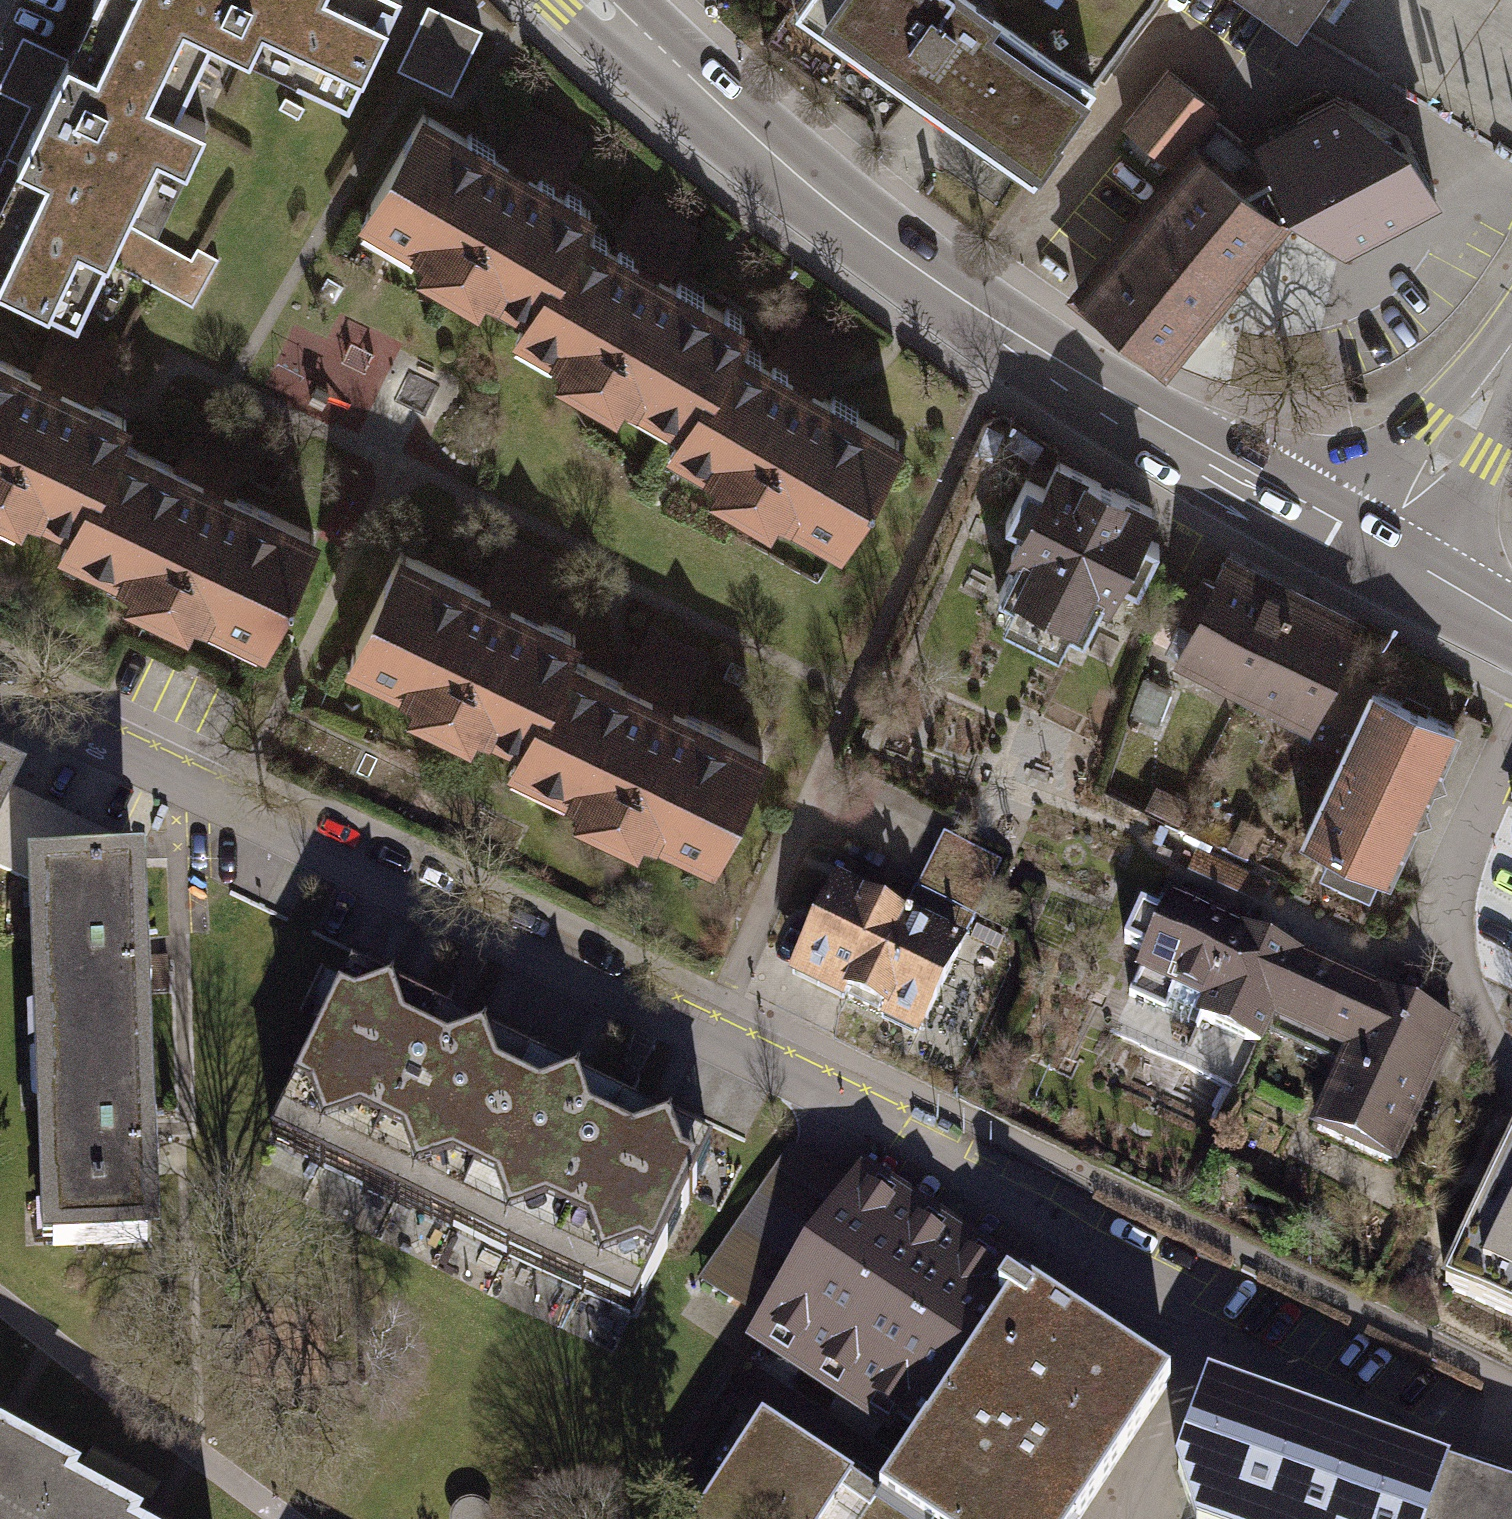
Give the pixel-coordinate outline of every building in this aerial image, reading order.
[(66,59),(177,112),(212,41),(348,106),(399,0),(95,0),(66,59)] [(791,3),(939,106),(1028,169),(1148,0),(793,0),(791,3)] [(1298,28),(1317,0),(1258,0),(1298,28)] [(481,32),(429,7),(398,70),(451,95),(481,32)] [(177,112),(66,59),(0,197),(0,292),(58,320),(77,329),(113,255),(187,290),(208,247),(193,239),(188,249),(128,221),(160,156),(188,170),(209,128),(177,112)] [(1174,159),(1182,166),(1197,148),(1220,166),(1241,141),(1209,115),(1215,108),(1168,70),(1125,122),(1172,161),(1174,159)] [(1251,150),(1241,141),(1220,166),(1246,188),(1279,215),(1282,211),(1296,203),(1341,240),(1434,191),(1406,137),(1345,101),(1251,150)] [(530,319),(583,231),(595,211),(560,190),(499,154),(428,112),(364,220),(426,257),(416,272),(479,310),(489,294),(530,319)] [(499,154),(560,190),(585,149),(524,112),(499,154)] [(1164,361),(1282,217),(1279,215),(1246,188),(1220,166),(1197,148),(1182,166),(1079,292),(1164,361)] [(611,247),(669,282),(696,236),(639,201),(611,247)] [(686,434),(738,347),(749,330),(669,282),(611,247),(583,231),(530,319),(520,335),(567,363),(558,378),(620,415),(630,400),(686,434)] [(38,361),(31,375),(81,399),(89,383),(108,343),(77,329),(58,320),(38,361)] [(766,364),(824,398),(849,357),(791,322),(766,364)] [(738,347),(686,434),(672,456),(718,484),(712,494),(776,533),(783,522),(837,554),(903,445),(824,398),(766,364),(738,347)] [(74,538),(120,447),(131,424),(81,399),(31,375),(0,359),(0,517),(20,527),(26,514),(74,538)] [(201,410),(170,472),(231,502),(262,441),(201,410)] [(170,472),(120,447),(74,538),(65,556),(131,589),(124,602),(189,635),(196,621),(262,654),(317,545),(231,502),(170,472)] [(1116,594),(1159,504),(1056,454),(1012,545),(1034,555),(1011,602),(1079,635),(1102,587),(1116,594)] [(506,540),(481,590),(544,622),(570,571),(506,540)] [(1337,678),(1366,618),(1220,550),(1169,658),(1314,727),(1318,719),(1345,732),(1365,691),(1337,678)] [(481,732),(523,753),(571,657),(580,639),(544,622),(481,590),(405,552),(348,666),(412,698),(404,714),(473,748),(481,732)] [(651,627),(623,683),(685,713),(713,657),(651,627)] [(623,683),(571,657),(523,753),(513,772),(580,805),(574,818),(639,850),(645,838),(713,871),(771,756),(685,713),(623,683)] [(1392,879),(1465,726),(1370,681),(1365,691),(1345,732),(1297,834),(1392,879)] [(16,781),(21,771),(0,762),(0,816),(16,781)] [(16,781),(0,816),(0,861),(36,875),(116,872),(114,826),(16,781)] [(947,836),(911,914),(968,940),(1003,862),(947,836)] [(116,872),(36,875),(41,1056),(150,1053),(145,871),(116,872)] [(911,914),(836,880),(792,977),(923,1036),(968,940),(911,914)] [(1264,1026),(1294,959),(1170,905),(1164,919),(1142,909),(1126,944),(1148,954),(1114,1029),(1239,1085),(1264,1026)] [(1393,1172),(1455,1029),(1294,959),(1264,1026),(1343,1060),(1310,1135),(1393,1172)] [(641,1300),(708,1160),(355,990),(287,1130),(641,1300)] [(157,1230),(150,1053),(41,1056),(45,1234),(157,1230)] [(886,1502),(912,1518),(1088,1518),(1175,1388),(837,1167),(823,1157),(729,1302),(742,1311),(763,1325),(751,1344),(919,1452),(886,1502)] [(1454,1290),(1511,1316),(1511,1161),(1454,1290)] [(1456,1479),(1213,1389),(1180,1479),(1192,1518),(1442,1518),(1456,1479)] [(859,1484),(761,1422),(699,1518),(836,1518),(859,1484)] [(76,1502),(81,1492),(0,1449),(0,1518),(67,1518),(76,1502)] [(1456,1479),(1442,1518),(1511,1518),(1511,1498),(1456,1479)] [(859,1484),(836,1518),(912,1518),(886,1502),(859,1484)] [(450,1518),(494,1518),(493,1513),(484,1503),(471,1500),(459,1504),(451,1513),(450,1518)] [(76,1502),(67,1518),(109,1518),(76,1502)]
